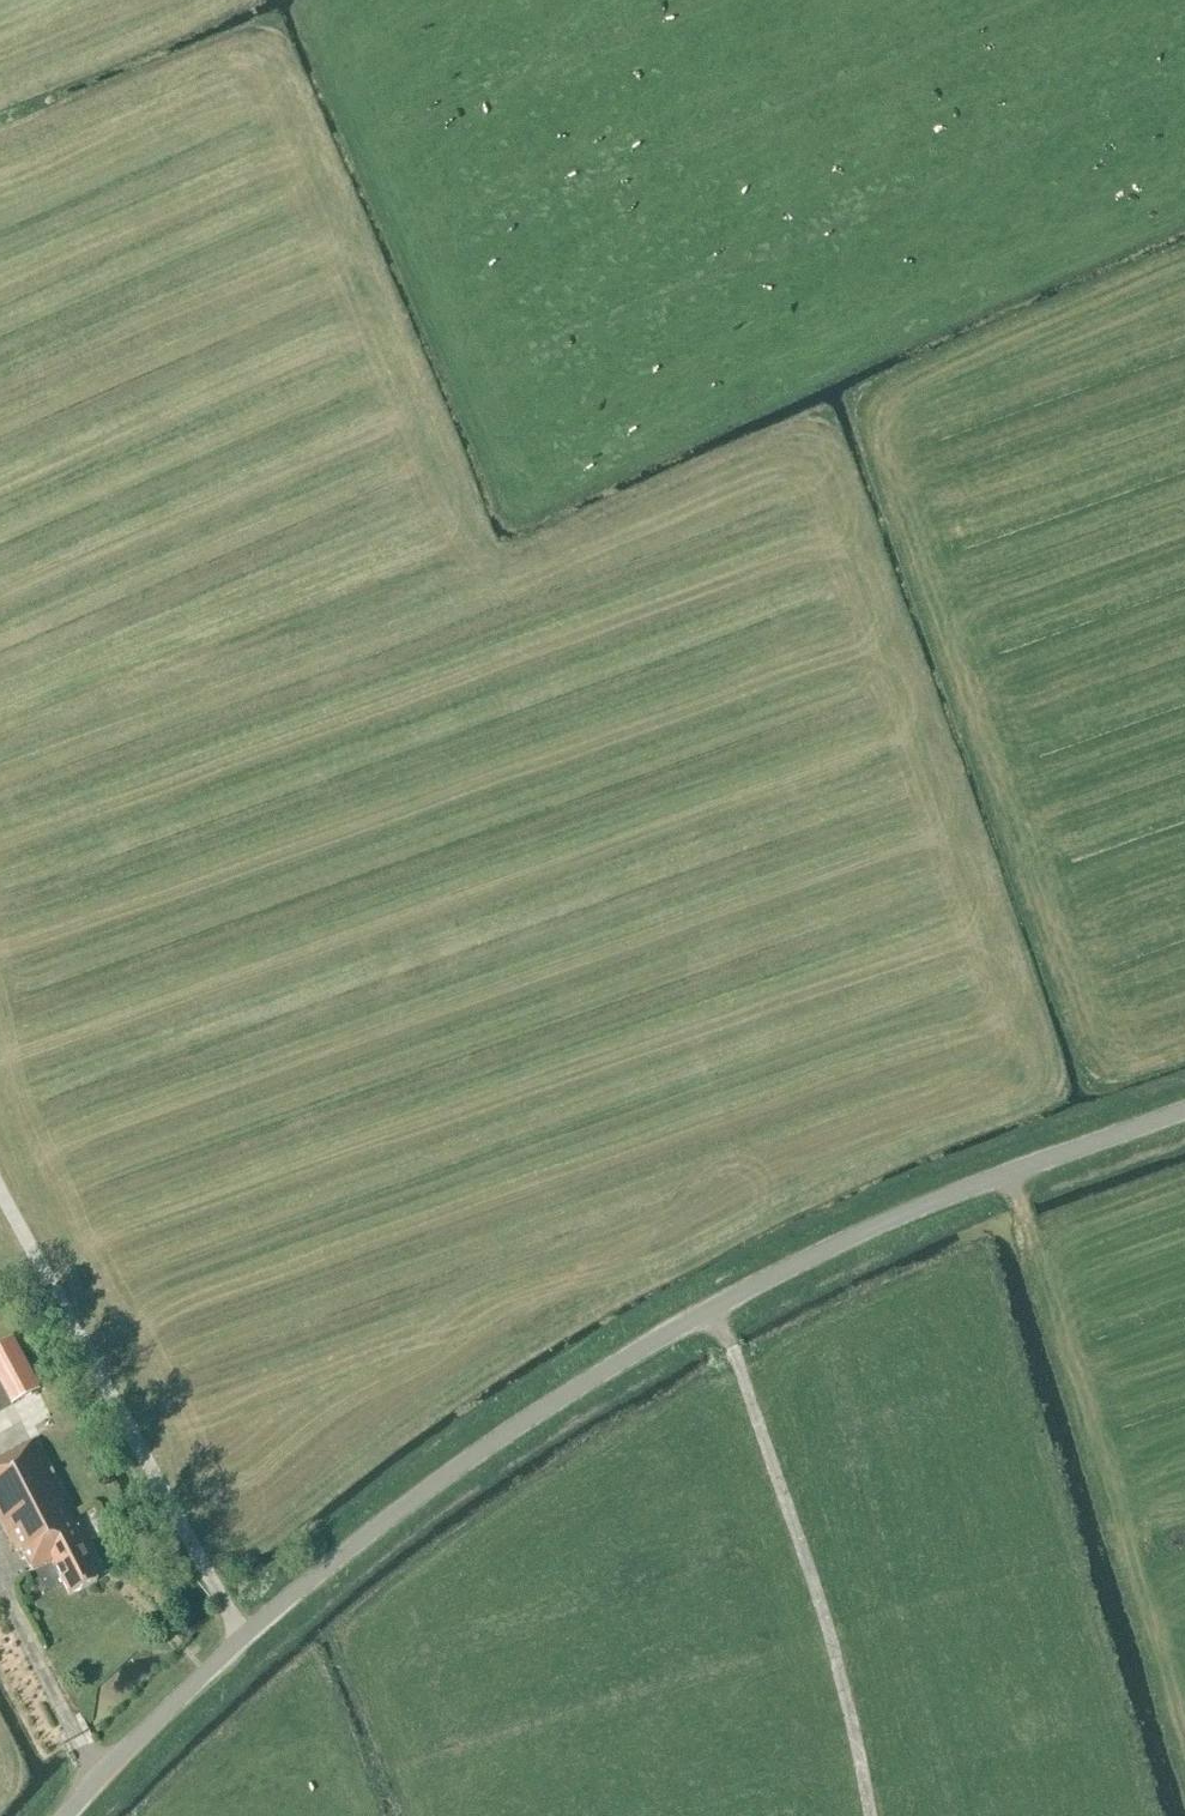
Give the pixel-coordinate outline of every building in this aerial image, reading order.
[(0,1348),(0,1393),(7,1408),(37,1394),(12,1342),(0,1348)] [(97,1582),(79,1548),(84,1545),(32,1443),(0,1459),(0,1520),(16,1552),(21,1550),(32,1572),(52,1562),(69,1597),(97,1582)]
